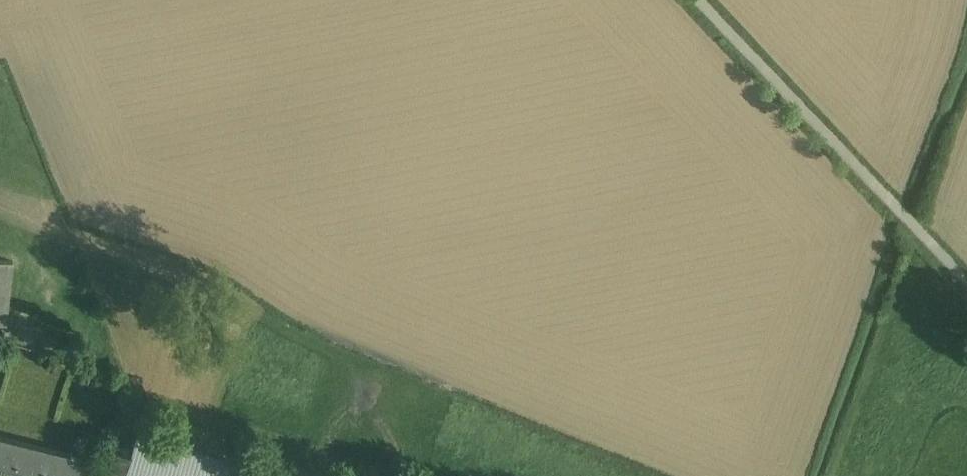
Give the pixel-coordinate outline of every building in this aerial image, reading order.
[(0,259),(0,320),(7,320),(13,261),(0,259)] [(139,434),(126,475),(277,475),(139,434)] [(0,443),(0,475),(4,475),(6,475),(10,475),(84,475),(85,475),(89,455),(72,451),(69,461),(0,443)]
